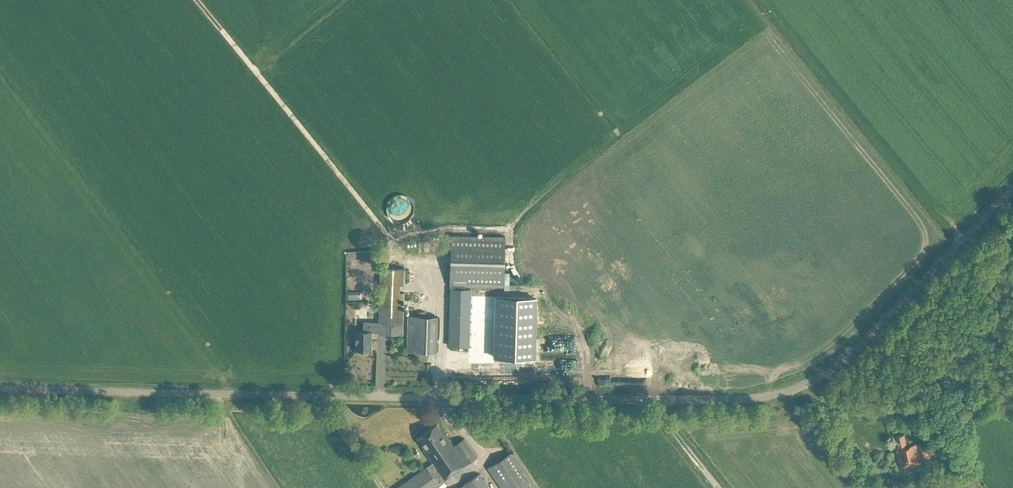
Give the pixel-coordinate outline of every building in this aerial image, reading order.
[(504,286),(505,236),(451,235),(449,285),(450,285),(449,345),(469,345),(471,289),(465,289),(465,285),(504,286)] [(403,284),(404,267),(380,266),(378,322),(363,321),(363,331),(355,331),(355,349),(371,349),(371,332),(378,332),(378,333),(402,334),(403,291),(400,291),(400,284),(403,284)] [(536,298),(496,297),(494,357),(534,358),(536,298)] [(436,351),(437,317),(408,315),(406,350),(436,351)] [(437,423),(416,437),(424,448),(423,449),(432,462),(395,487),(433,487),(460,469),(459,468),(477,456),(464,437),(453,444),(445,433),(444,434),(437,423)] [(916,443),(907,445),(904,434),(896,436),(897,439),(894,439),(901,467),(921,463),(920,458),(930,456),(929,453),(935,451),(933,440),(916,444),(916,443)] [(513,450),(487,467),(501,487),(539,487),(513,450)] [(874,476),(885,470),(880,460),(869,466),(874,476)] [(479,473),(464,484),(466,487),(489,487),(479,473)]
